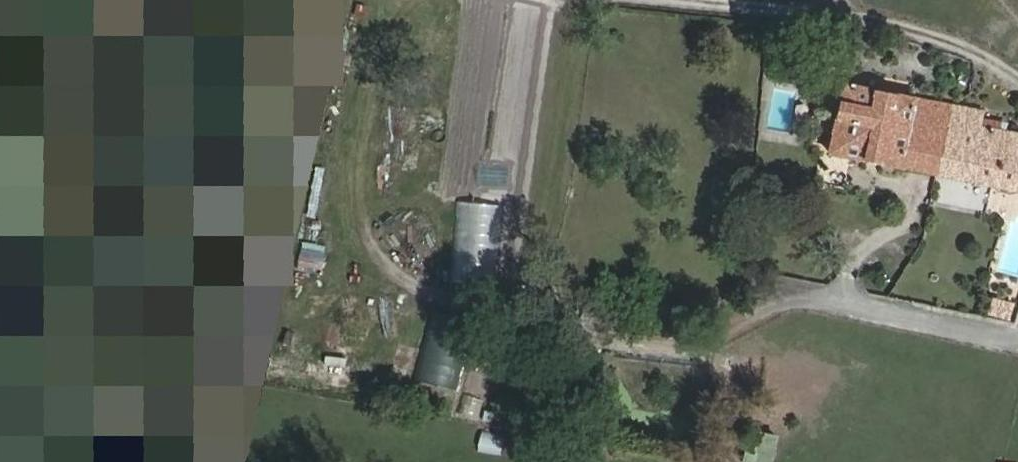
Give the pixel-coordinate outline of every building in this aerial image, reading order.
[(842,83),(840,93),(829,154),(1017,191),(1017,134),(982,127),(984,112),(842,83)] [(1013,309),(991,303),(987,316),(1009,322),(1013,309)] [(742,461),(744,461),(771,461),(778,434),(751,427),(742,461)]
